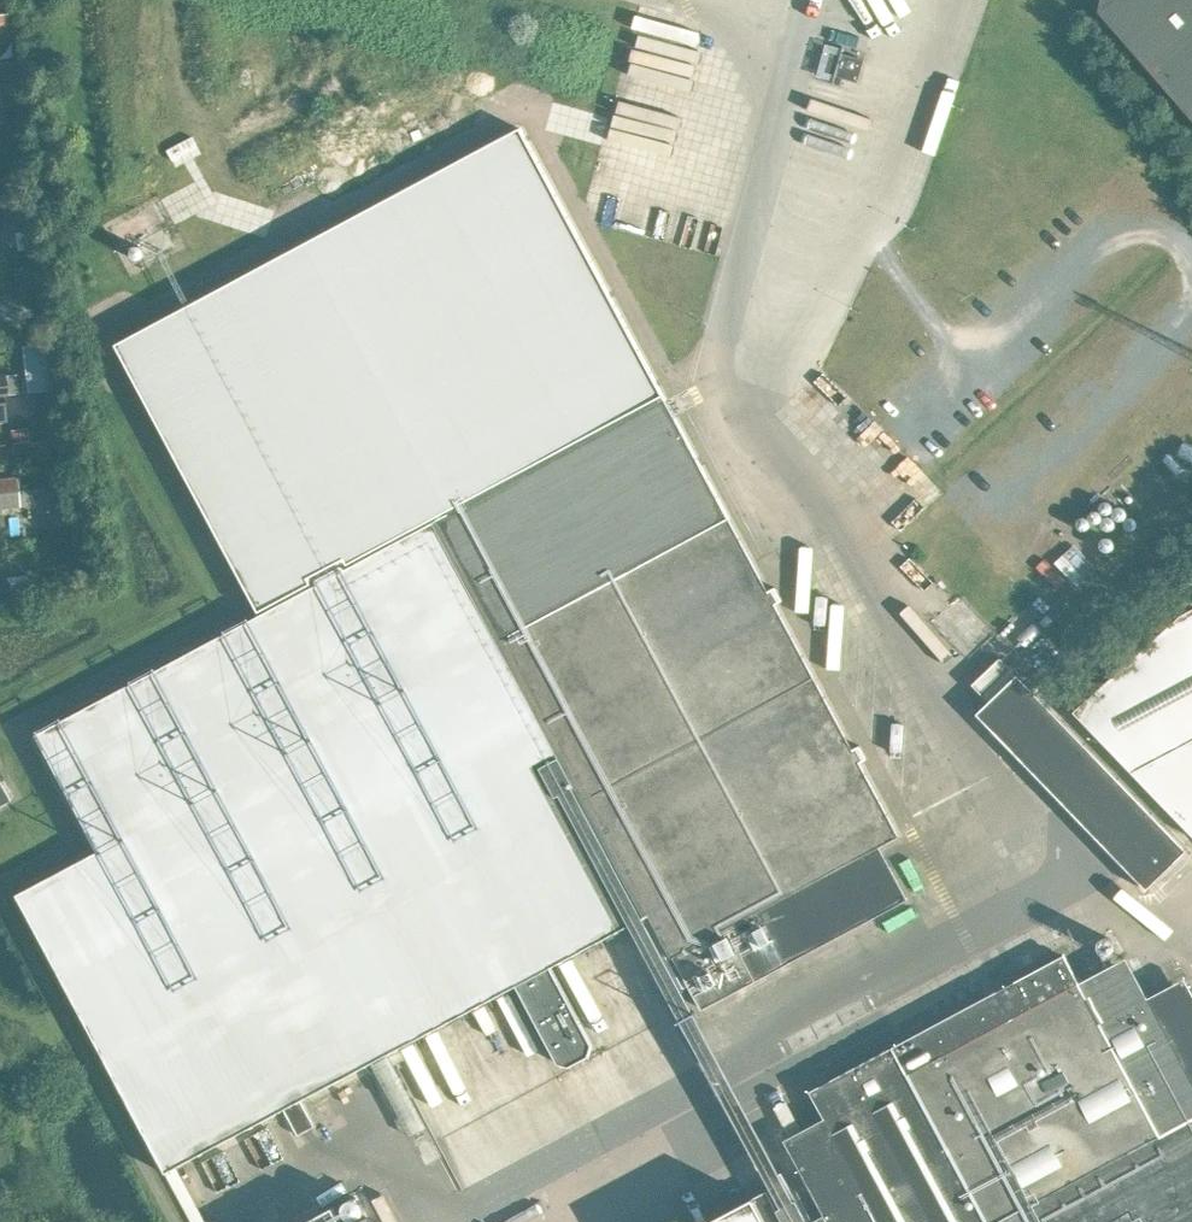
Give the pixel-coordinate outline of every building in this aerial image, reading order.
[(1099,11),(1191,119),(1191,0),(1101,0),(1099,11)] [(9,24),(8,10),(0,11),(0,25),(9,24)] [(858,82),(864,59),(842,53),(844,46),(843,46),(841,53),(829,49),(823,73),(834,76),(833,83),(834,83),(836,76),(858,82)] [(437,519),(665,397),(521,127),(115,344),(258,611),(256,612),(258,615),(437,519)] [(191,136),(166,150),(171,161),(197,147),(191,136)] [(8,418),(6,395),(0,396),(0,419),(8,418)] [(501,638),(729,516),(665,397),(437,519),(501,638)] [(18,491),(16,473),(0,475),(0,493),(18,491)] [(0,493),(0,509),(20,506),(18,491),(0,493)] [(814,676),(729,516),(501,638),(586,798),(814,676)] [(586,798),(501,638),(437,519),(258,615),(35,734),(98,851),(17,894),(166,1173),(284,1110),(302,1101),(517,986),(558,1063),(569,1066),(590,1055),(593,1044),(552,967),(649,915),(586,798)] [(0,575),(0,595),(30,592),(29,577),(7,579),(7,575),(0,575)] [(1181,615),(1074,712),(1132,772),(1191,740),(1191,609),(1181,615)] [(1146,890),(1187,850),(1000,657),(971,684),(988,702),(976,714),(1146,890)] [(879,846),(899,836),(814,676),(586,798),(649,915),(672,957),(674,956),(702,1008),(907,898),(879,846)] [(1132,772),(1191,834),(1191,740),(1132,772)] [(12,800),(0,779),(0,807),(12,800)] [(1160,1134),(1142,1100),(1190,1075),(1148,997),(1140,1000),(1135,990),(1124,995),(1109,968),(1104,971),(1103,969),(1079,982),(1064,955),(810,1091),(841,1150),(802,1171),(825,1214),(829,1221),(996,1221),(1160,1134)] [(302,1101),(284,1110),(298,1135),(315,1125),(302,1101)] [(1160,1134),(996,1221),(1191,1221),(1191,1117),(1160,1134)] [(784,1221),(808,1221),(781,1173),(768,1180),(782,1207),(777,1210),(784,1221)] [(334,1206),(304,1221),(342,1221),(334,1206)]
